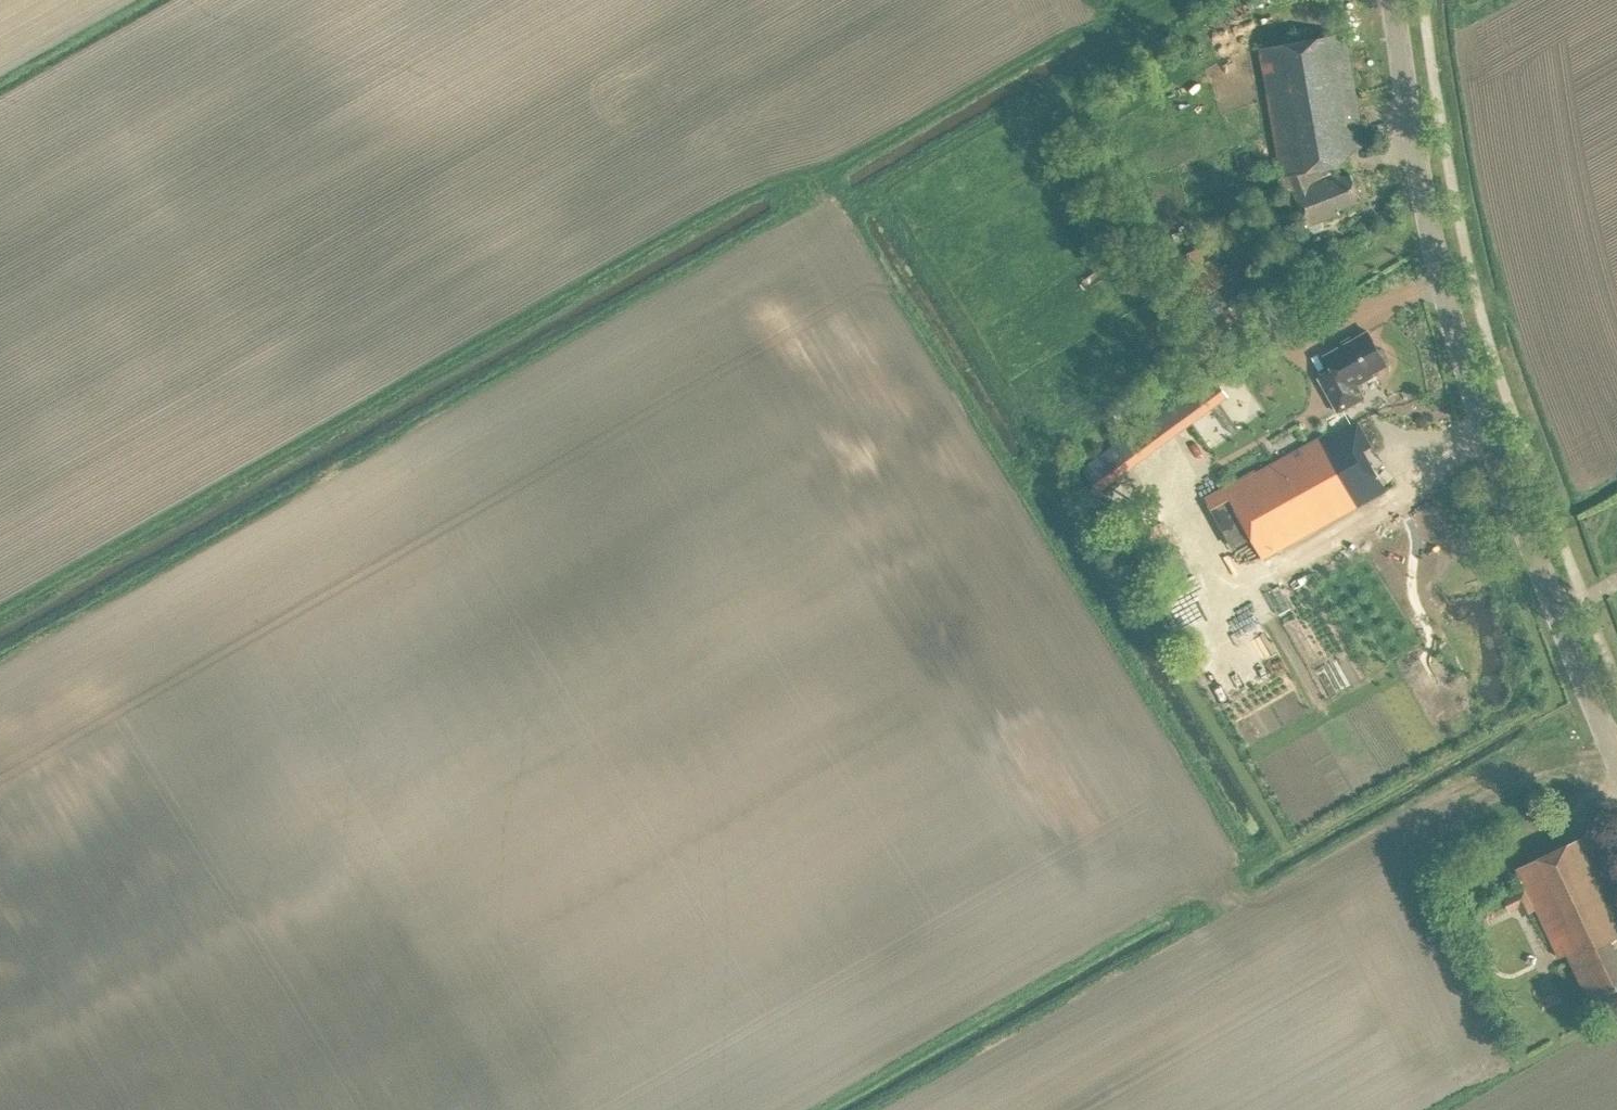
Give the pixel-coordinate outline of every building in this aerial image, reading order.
[(1358,146),(1363,146),(1343,33),(1258,47),(1267,96),(1280,173),(1281,176),(1288,175),(1307,226),(1340,214),(1339,211),(1361,203),(1351,177),(1330,185),(1326,180),(1315,184),(1310,171),(1343,165),(1358,146)] [(1317,381),(1336,415),(1363,400),(1355,387),(1371,378),(1370,376),(1385,367),(1383,364),(1387,362),(1380,351),(1377,352),(1366,334),(1322,359),(1330,373),(1317,381)] [(1176,401),(1192,423),(1228,396),(1213,374),(1176,401)] [(1382,497),(1386,494),(1363,454),(1371,450),(1358,426),(1334,439),(1331,434),(1330,435),(1331,435),(1255,477),(1254,475),(1224,492),(1263,562),(1382,496),(1382,497)] [(1279,588),(1266,595),(1278,616),(1291,610),(1279,588)] [(1616,941),(1616,905),(1584,837),(1516,870),(1559,959),(1567,955),(1590,1004),(1616,991),(1616,960),(1609,945),(1616,941)]
